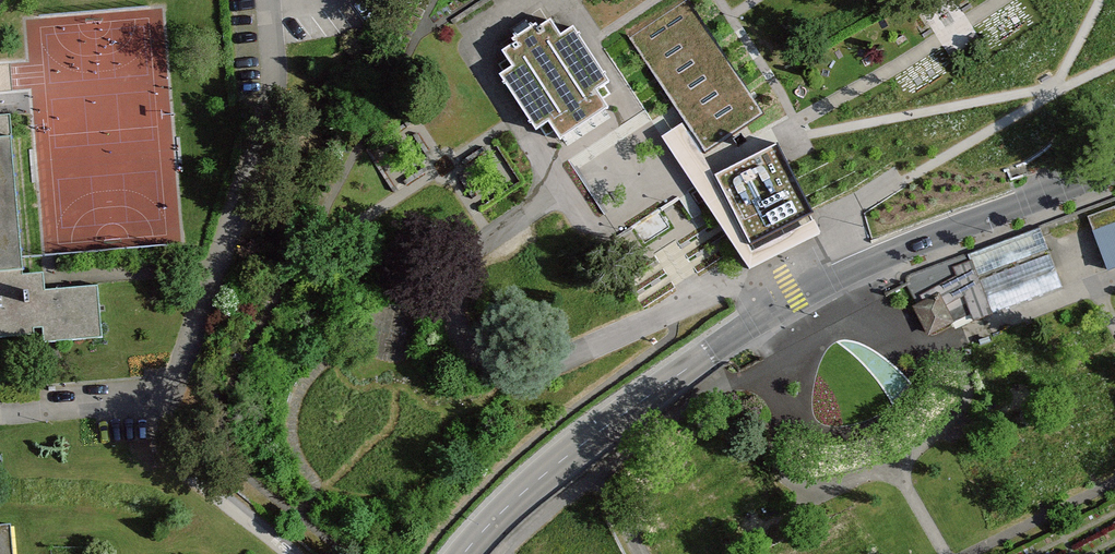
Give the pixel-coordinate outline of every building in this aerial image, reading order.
[(688,0),(682,0),(619,44),(703,165),(770,118),(688,0)] [(512,71),(499,79),(536,135),(549,126),(560,144),(609,112),(597,94),(611,85),(574,30),(561,39),(550,23),(501,55),(512,71)] [(34,338),(35,343),(44,342),(44,346),(103,341),(98,288),(44,293),(43,275),(24,276),(10,117),(0,117),(0,340),(34,338)] [(706,177),(747,258),(819,222),(778,141),(706,177)] [(1111,268),(1114,267),(1114,203),(1090,212),(1111,268)] [(927,328),(1067,289),(1050,228),(910,266),(927,328)] [(10,533),(0,534),(0,553),(12,553),(10,533)]
